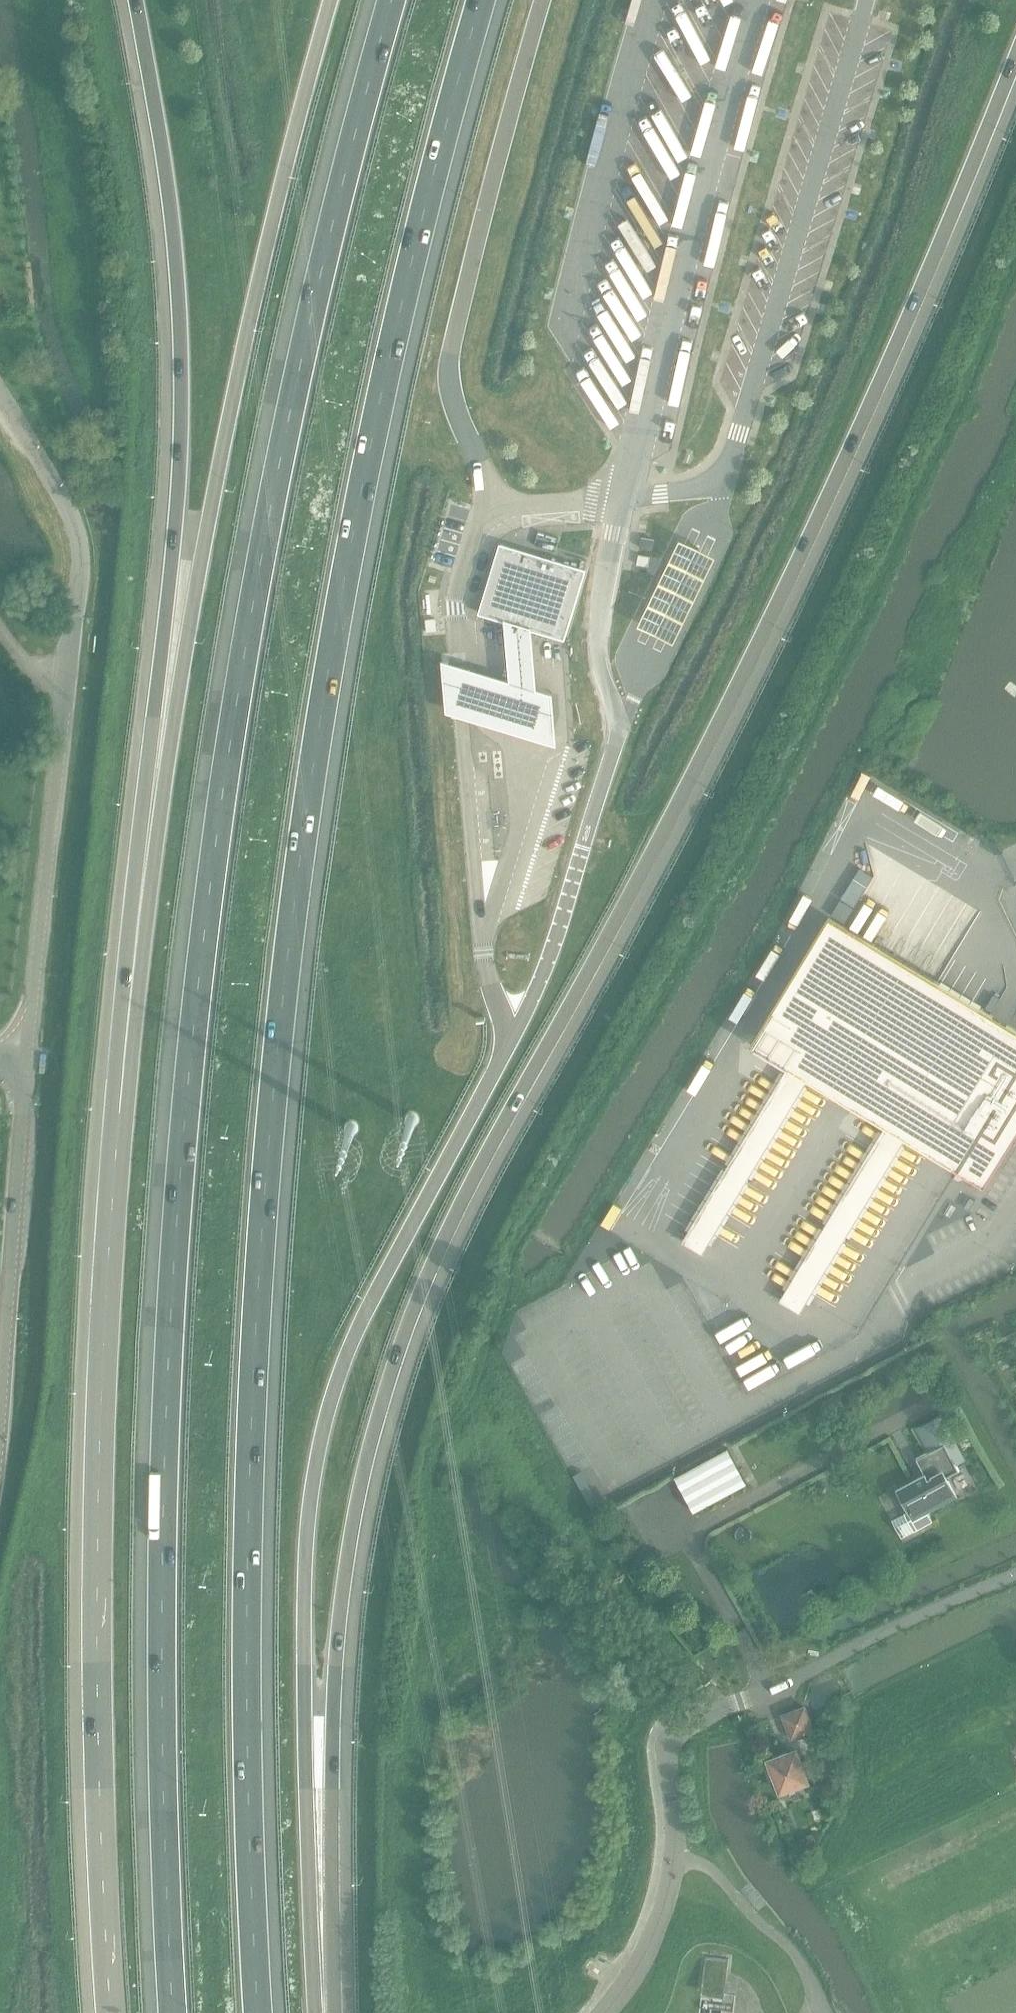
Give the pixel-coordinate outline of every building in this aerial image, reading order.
[(641,538),(639,547),(651,549),(653,540),(641,538)] [(681,542),(639,629),(674,646),(717,560),(681,542)] [(553,564),(501,548),(480,616),(504,623),(533,632),(564,641),(585,573),(553,564)] [(441,665),(446,714),(556,748),(553,696),(538,692),(533,632),(504,623),(510,684),(441,665)] [(829,917),(751,1045),(788,1067),(682,1241),(703,1253),(808,1079),(885,1126),(780,1300),(800,1312),(906,1138),(959,1170),(984,1185),(1015,1133),(1015,1030),(829,917)] [(407,1120),(407,1121),(407,1122),(407,1123),(408,1123),(408,1124),(409,1124),(409,1125),(410,1125),(411,1125),(412,1125),(413,1125),(414,1125),(415,1125),(415,1124),(416,1124),(417,1123),(417,1122),(418,1122),(418,1121),(418,1120),(418,1119),(418,1118),(417,1118),(417,1117),(417,1116),(416,1116),(416,1115),(415,1115),(414,1115),(414,1114),(413,1114),(412,1114),(411,1114),(411,1115),(410,1115),(409,1115),(409,1116),(408,1116),(408,1117),(407,1117),(407,1118),(407,1119),(407,1120)] [(346,1128),(346,1129),(346,1130),(347,1130),(347,1131),(347,1132),(348,1132),(348,1133),(349,1133),(350,1133),(350,1134),(351,1134),(352,1134),(353,1134),(354,1134),(354,1133),(355,1133),(355,1132),(356,1132),(356,1131),(357,1131),(357,1130),(357,1129),(357,1128),(357,1127),(357,1126),(357,1125),(356,1125),(356,1124),(355,1124),(355,1123),(354,1123),(353,1123),(352,1123),(351,1123),(350,1123),(349,1123),(349,1124),(348,1124),(348,1125),(347,1125),(347,1126),(346,1126),(346,1127),(346,1128)] [(932,1521),(927,1510),(955,1495),(946,1477),(959,1470),(946,1445),(917,1461),(924,1474),(897,1489),(909,1510),(904,1513),(914,1531),(932,1521)] [(747,1483),(728,1448),(675,1476),(694,1511),(747,1483)] [(792,1738),(813,1730),(805,1707),(783,1715),(792,1738)] [(779,1791),(807,1780),(796,1751),(786,1755),(781,1755),(776,1759),(768,1762),(765,1763),(771,1779),(774,1778),(779,1791)] [(816,1763),(807,1766),(811,1778),(813,1778),(816,1786),(837,1778),(833,1767),(820,1772),(816,1763)] [(705,1956),(701,1992),(724,1995),(729,1959),(705,1956)]
